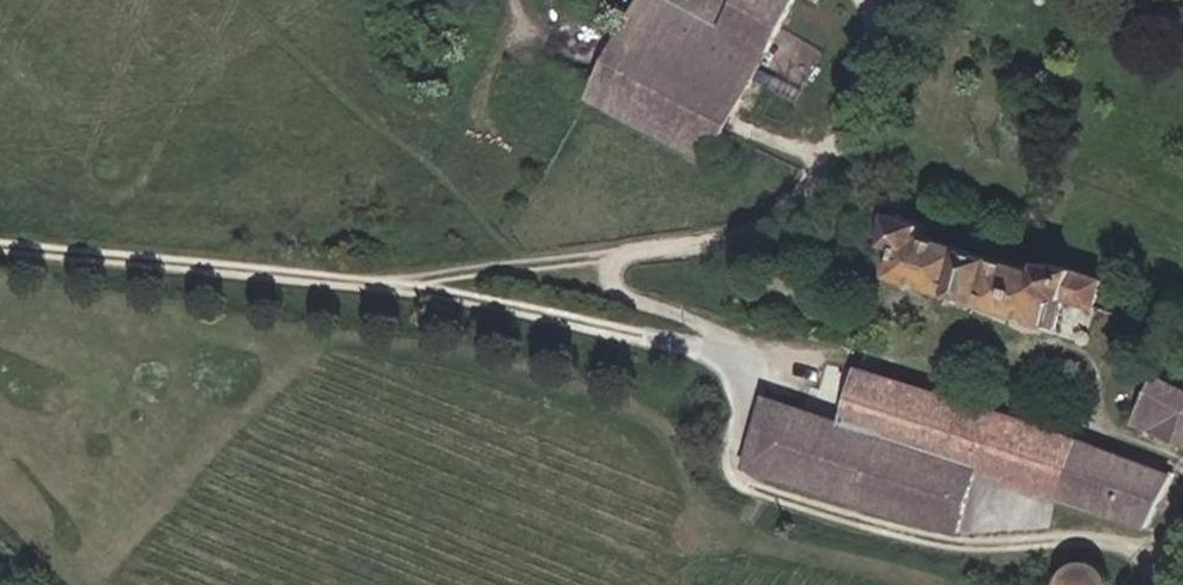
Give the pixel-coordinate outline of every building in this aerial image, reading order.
[(794,0),(636,0),(584,96),(707,162),(794,0)] [(1057,311),(1072,313),(1081,285),(1047,275),(1043,287),(928,250),(930,234),(904,225),(897,262),(909,267),(900,297),(1048,342),(1057,311)] [(986,490),(1055,515),(1080,462),(1009,436),(866,389),(851,437),(770,412),(746,486),(857,518),(963,553),(986,490)] [(1178,409),(1157,405),(1135,446),(1182,465),(1182,412),(1178,409)] [(1055,515),(1148,546),(1174,496),(1080,462),(1055,515)] [(1109,580),(1101,577),(1092,574),(1080,576),(1070,581),(1066,584),(1115,584),(1109,580)]
